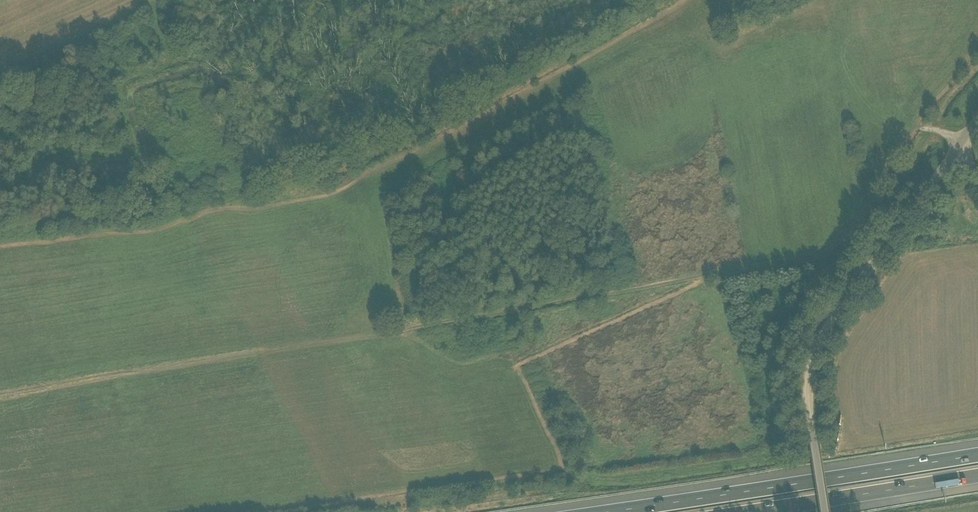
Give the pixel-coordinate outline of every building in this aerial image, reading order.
[(963,211),(973,226),(977,222),(977,210),(974,204),(963,211)]
